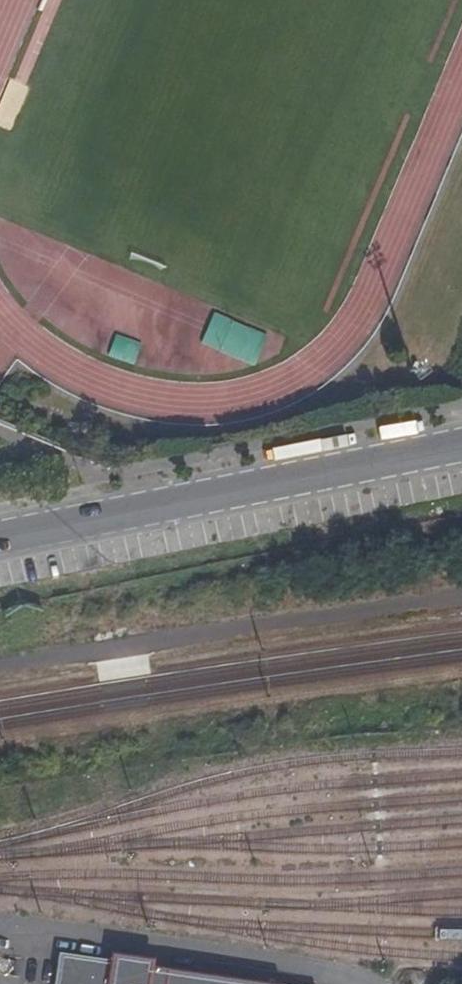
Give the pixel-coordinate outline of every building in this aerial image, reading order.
[(203,344),(256,360),(265,332),(212,315),(203,344)] [(110,330),(102,349),(125,359),(133,340),(110,330)] [(57,951),(52,983),(294,983),(57,951)]
